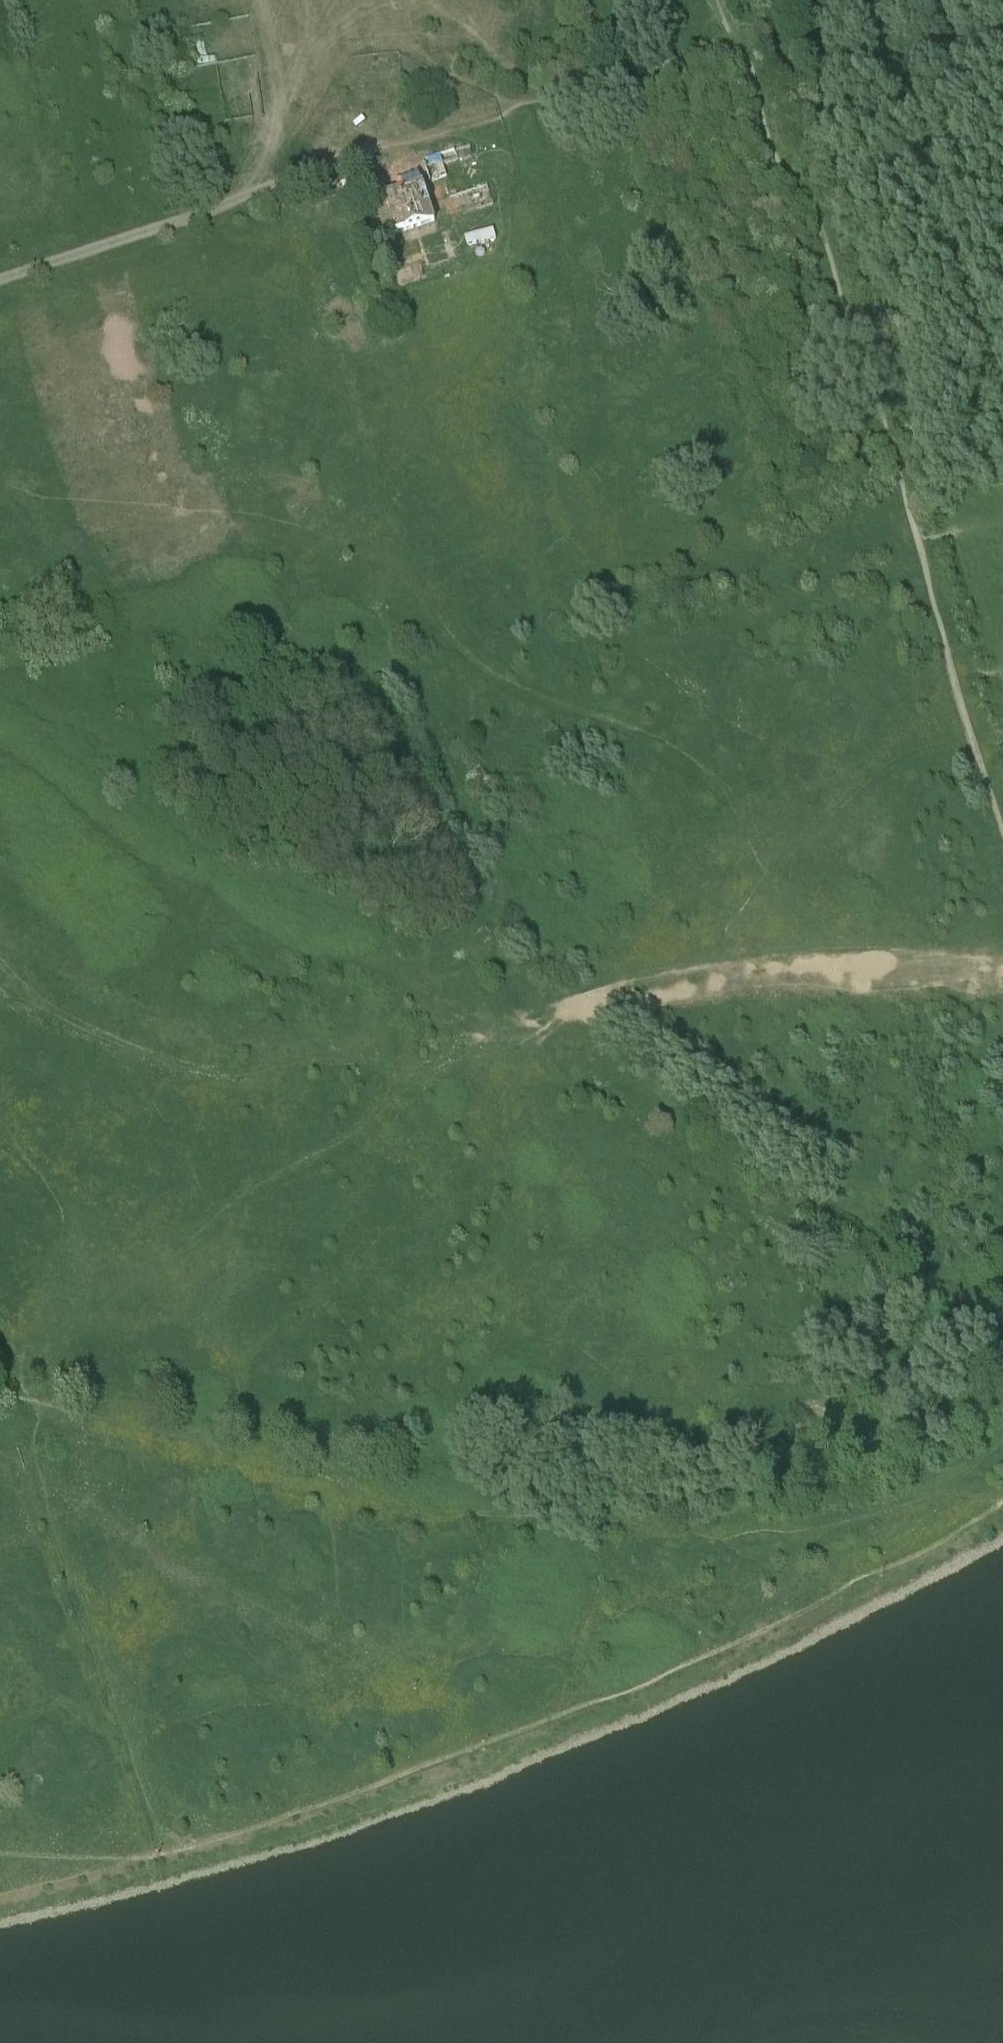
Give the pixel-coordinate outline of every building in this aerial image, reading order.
[(456,158),(456,159),(456,160),(456,161),(456,162),(456,163),(456,164),(457,164),(457,165),(458,166),(458,167),(458,168),(457,169),(457,170),(457,171),(457,172),(457,173),(458,173),(458,174),(458,175),(459,175),(459,176),(460,177),(461,178),(461,179),(462,180),(462,181),(463,182),(463,183),(464,185),(464,186),(465,187),(466,188),(467,188),(468,189),(468,190),(469,191),(470,191),(471,192),(472,192),(473,192),(474,193),(475,193),(476,193),(477,193),(478,193),(479,193),(480,192),(481,192),(482,191),(483,191),(483,190),(484,189),(485,188),(485,187),(486,186),(487,184),(487,183),(487,182),(487,181),(488,180),(488,179),(488,177),(488,176),(487,175),(487,174),(487,172),(487,171),(486,170),(486,169),(485,168),(485,166),(484,165),(484,164),(483,163),(482,162),(482,161),(482,160),(482,159),(482,158),(482,157),(482,156),(482,155),(482,154),(481,153),(481,152),(480,152),(480,151),(479,150),(478,150),(478,149),(477,148),(476,148),(475,147),(474,147),(473,146),(472,146),(471,146),(470,146),(469,146),(468,146),(467,146),(466,146),(465,146),(464,147),(463,147),(462,148),(461,149),(460,149),(459,150),(459,151),(458,151),(458,152),(457,153),(457,154),(457,155),(456,155),(456,156),(456,157),(456,158)] [(373,197),(373,198),(373,199),(373,200),(373,202),(373,203),(374,204),(374,205),(374,206),(375,207),(375,208),(376,208),(376,210),(375,211),(375,212),(375,214),(375,215),(375,216),(376,218),(376,219),(376,220),(377,222),(377,223),(378,224),(379,225),(380,226),(380,227),(381,228),(382,229),(383,230),(385,231),(386,231),(387,232),(388,232),(389,233),(391,233),(392,233),(393,234),(395,234),(396,234),(397,233),(399,233),(400,233),(401,232),(403,232),(404,231),(405,231),(406,230),(407,229),(408,228),(409,227),(410,226),(412,227),(414,227),(416,228),(417,228),(419,228),(421,228),(423,228),(425,228),(427,227),(429,227),(430,226),(432,225),(434,224),(435,223),(437,222),(438,221),(440,220),(441,218),(442,217),(443,215),(444,214),(445,212),(446,210),(447,208),(447,207),(447,205),(448,203),(448,201),(448,199),(447,197),(447,195),(447,193),(446,192),(445,190),(445,188),(444,186),(443,185),(441,183),(440,182),(439,181),(437,179),(436,178),(434,177),(433,176),(431,175),(429,175),(427,174),(426,174),(424,173),(422,173),(420,173),(418,173),(416,174),(414,174),(412,174),(411,175),(409,176),(407,177),(405,178),(404,179),(402,180),(401,181),(400,183),(398,184),(397,186),(396,185),(395,184),(394,184),(393,184),(392,183),(391,183),(390,183),(389,183),(388,183),(387,183),(386,183),(385,183),(384,184),(383,184),(382,184),(381,185),(380,185),(379,186),(378,187),(377,187),(377,188),(376,189),(375,190),(375,191),(374,192),(374,193),(373,194),(373,195),(373,196),(373,197)]
